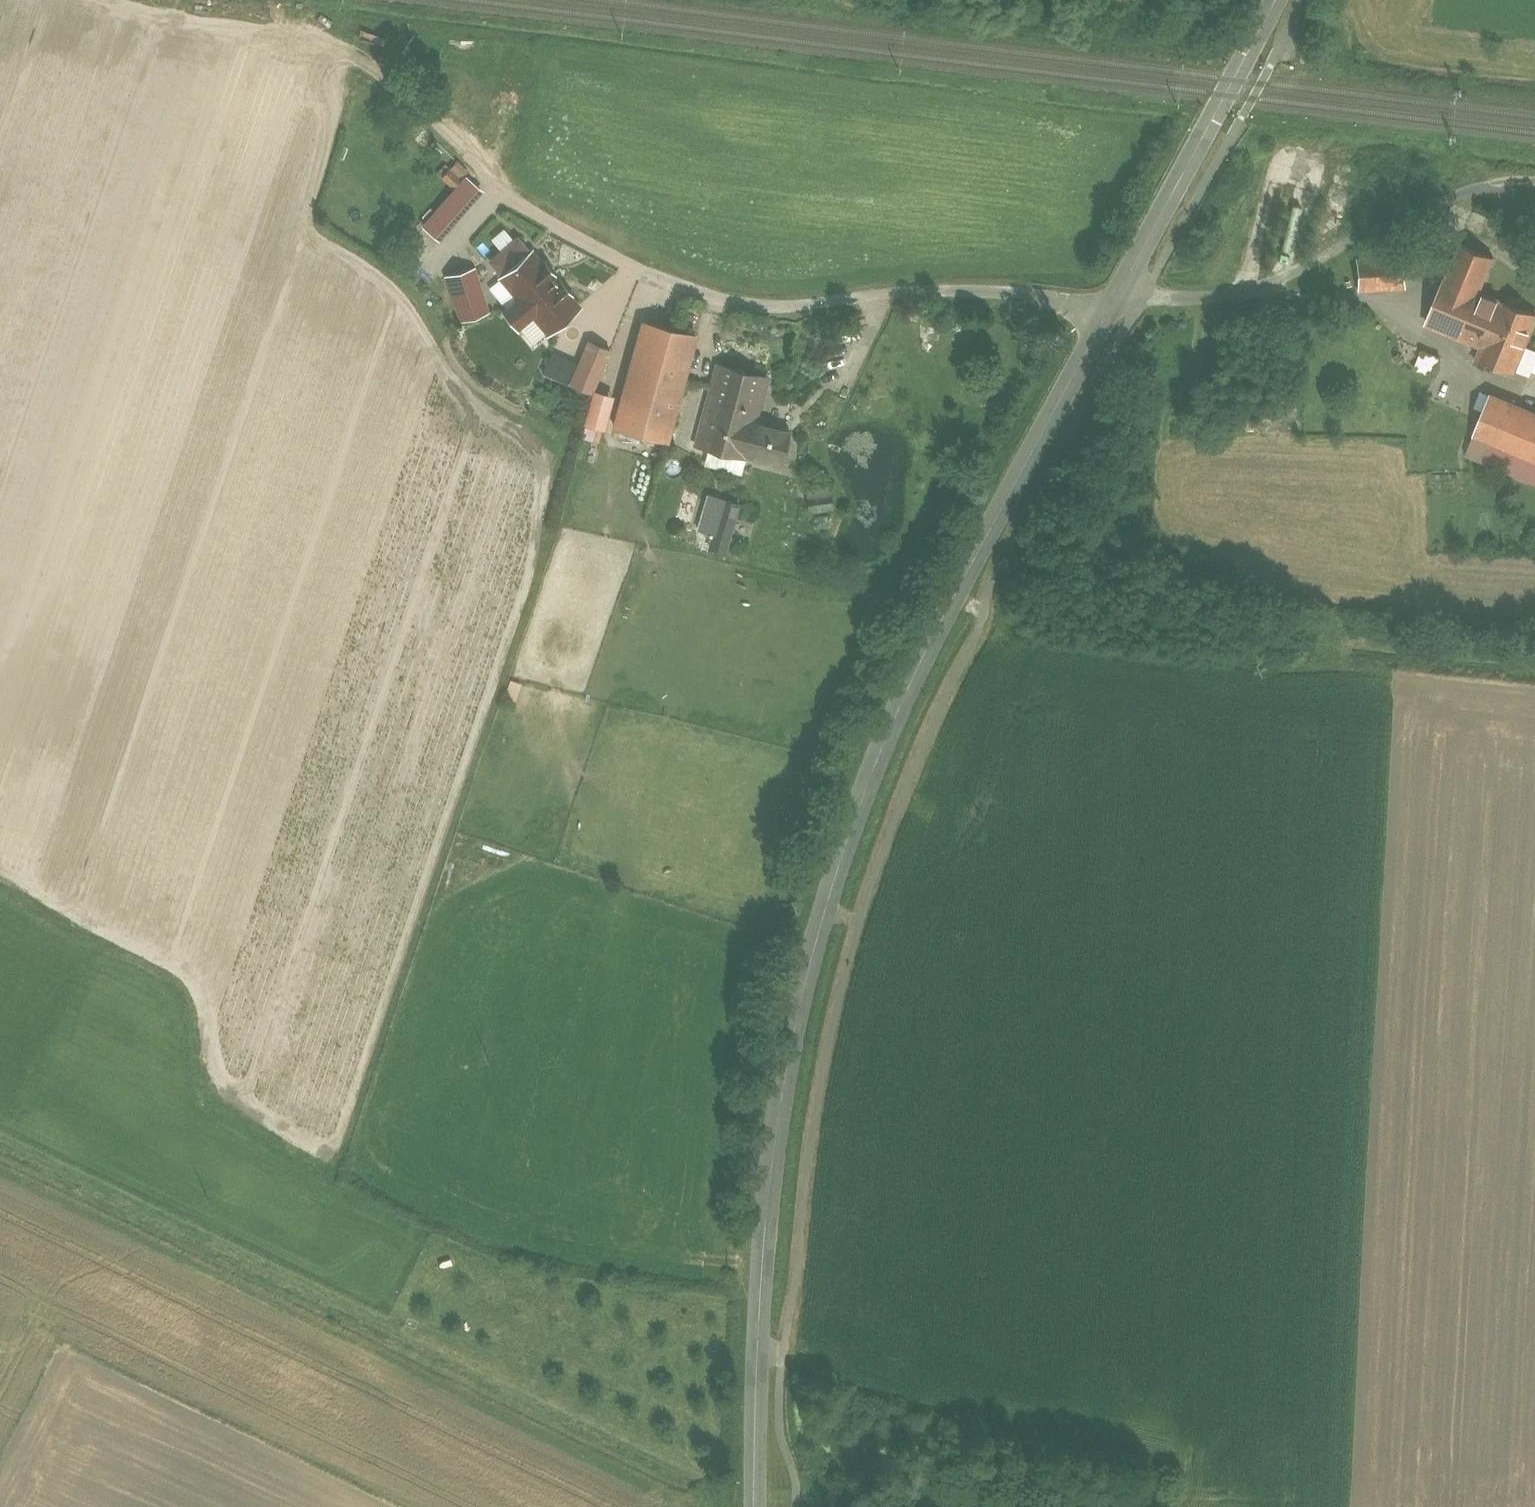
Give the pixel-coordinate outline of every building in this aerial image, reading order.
[(466,174),(453,160),(440,172),(453,186),(466,174)] [(418,226),(434,240),(467,202),(451,189),(418,226)] [(1427,315),(1484,338),(1480,347),(1521,364),(1522,359),(1532,335),(1534,328),(1534,298),(1485,278),(1499,243),(1462,228),(1427,315)] [(580,306),(529,247),(494,278),(544,336),(580,306)] [(1365,258),(1365,276),(1411,278),(1412,260),(1365,258)] [(485,312),(471,268),(437,279),(451,323),(485,312)] [(665,442),(693,333),(636,318),(607,427),(665,442)] [(1532,335),(1522,359),(1534,364),(1534,337),(1532,335)] [(588,397),(608,348),(582,338),(572,362),(547,351),(537,376),(588,397)] [(766,377),(710,362),(688,448),(778,472),(790,427),(755,417),(766,377)] [(1449,374),(1439,370),(1433,384),(1443,388),(1449,374)] [(1494,378),(1467,447),(1514,466),(1534,474),(1534,394),(1494,378)] [(585,438),(598,440),(600,428),(587,425),(585,438)] [(830,514),(826,484),(801,487),(805,518),(830,514)] [(732,541),(745,503),(727,496),(724,505),(708,499),(698,530),(732,541)] [(512,709),(518,687),(506,683),(499,705),(512,709)]
